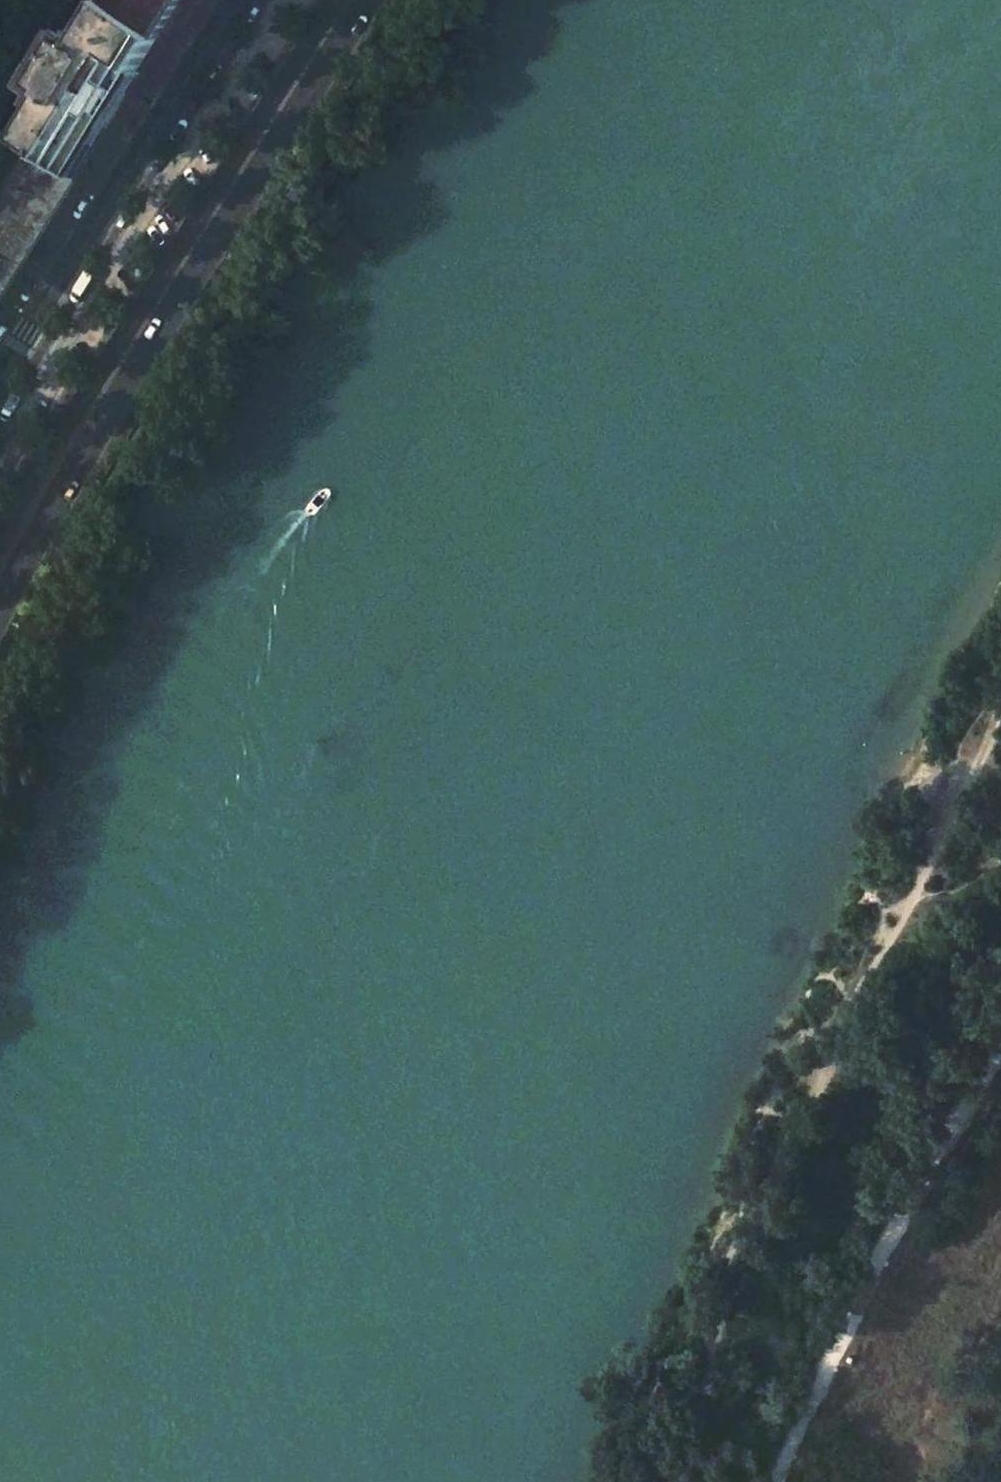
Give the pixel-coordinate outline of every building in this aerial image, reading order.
[(99,0),(89,0),(66,27),(22,101),(5,138),(21,147),(30,152),(73,178),(120,103),(159,40),(103,2),(99,0)] [(103,2),(159,40),(185,0),(104,0),(103,2)] [(30,152),(0,199),(0,296),(73,178),(30,152)]
